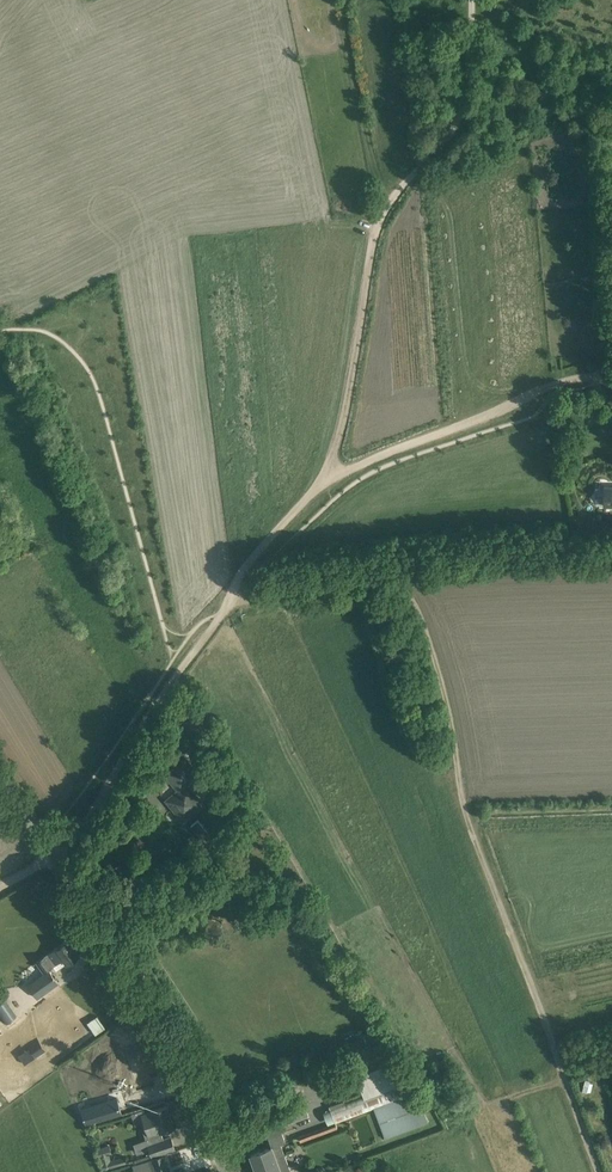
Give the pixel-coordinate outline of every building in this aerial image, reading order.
[(191,766),(183,757),(164,772),(179,791),(167,801),(183,820),(202,804),(187,786),(197,777),(195,775),(196,773),(191,766)] [(198,820),(191,825),(206,844),(213,838),(198,820)] [(79,955),(68,939),(37,962),(44,972),(62,959),(66,964),(79,955)] [(59,983),(49,970),(28,985),(38,998),(59,983)] [(16,1017),(0,995),(0,1015),(6,1024),(16,1017)] [(359,1040),(352,1043),(355,1050),(362,1047),(359,1040)] [(29,1050),(34,1058),(45,1051),(40,1043),(29,1050)] [(359,1077),(365,1094),(363,1095),(338,1103),(330,1106),(336,1123),(375,1109),(385,1136),(385,1138),(427,1123),(416,1091),(410,1094),(404,1096),(402,1096),(399,1086),(403,1085),(395,1064),(359,1077)] [(154,1066),(127,1075),(131,1088),(134,1087),(136,1092),(139,1091),(141,1099),(157,1094),(154,1086),(160,1085),(154,1066)] [(117,1098),(81,1109),(85,1120),(86,1124),(121,1113),(117,1098)] [(174,1126),(167,1106),(153,1110),(153,1111),(142,1114),(148,1134),(159,1131),(160,1131),(161,1131),(174,1126)] [(277,1119),(280,1128),(310,1117),(307,1108),(277,1119)] [(285,1142),(280,1128),(277,1119),(262,1124),(271,1147),(281,1144),(285,1142)] [(337,1128),(335,1123),(320,1129),(299,1137),(301,1142),(337,1128)] [(146,1139),(134,1144),(137,1154),(149,1150),(152,1157),(163,1153),(175,1149),(171,1137),(164,1139),(161,1133),(145,1139),(146,1139)] [(251,1155),(257,1171),(280,1171),(281,1171),(287,1171),(290,1171),(286,1160),(281,1144),(271,1147),(262,1151),(251,1155)] [(104,1170),(114,1167),(107,1146),(97,1149),(99,1158),(100,1158),(104,1170)] [(164,1155),(134,1164),(137,1171),(143,1171),(155,1168),(157,1171),(159,1171),(168,1169),(164,1155)]
